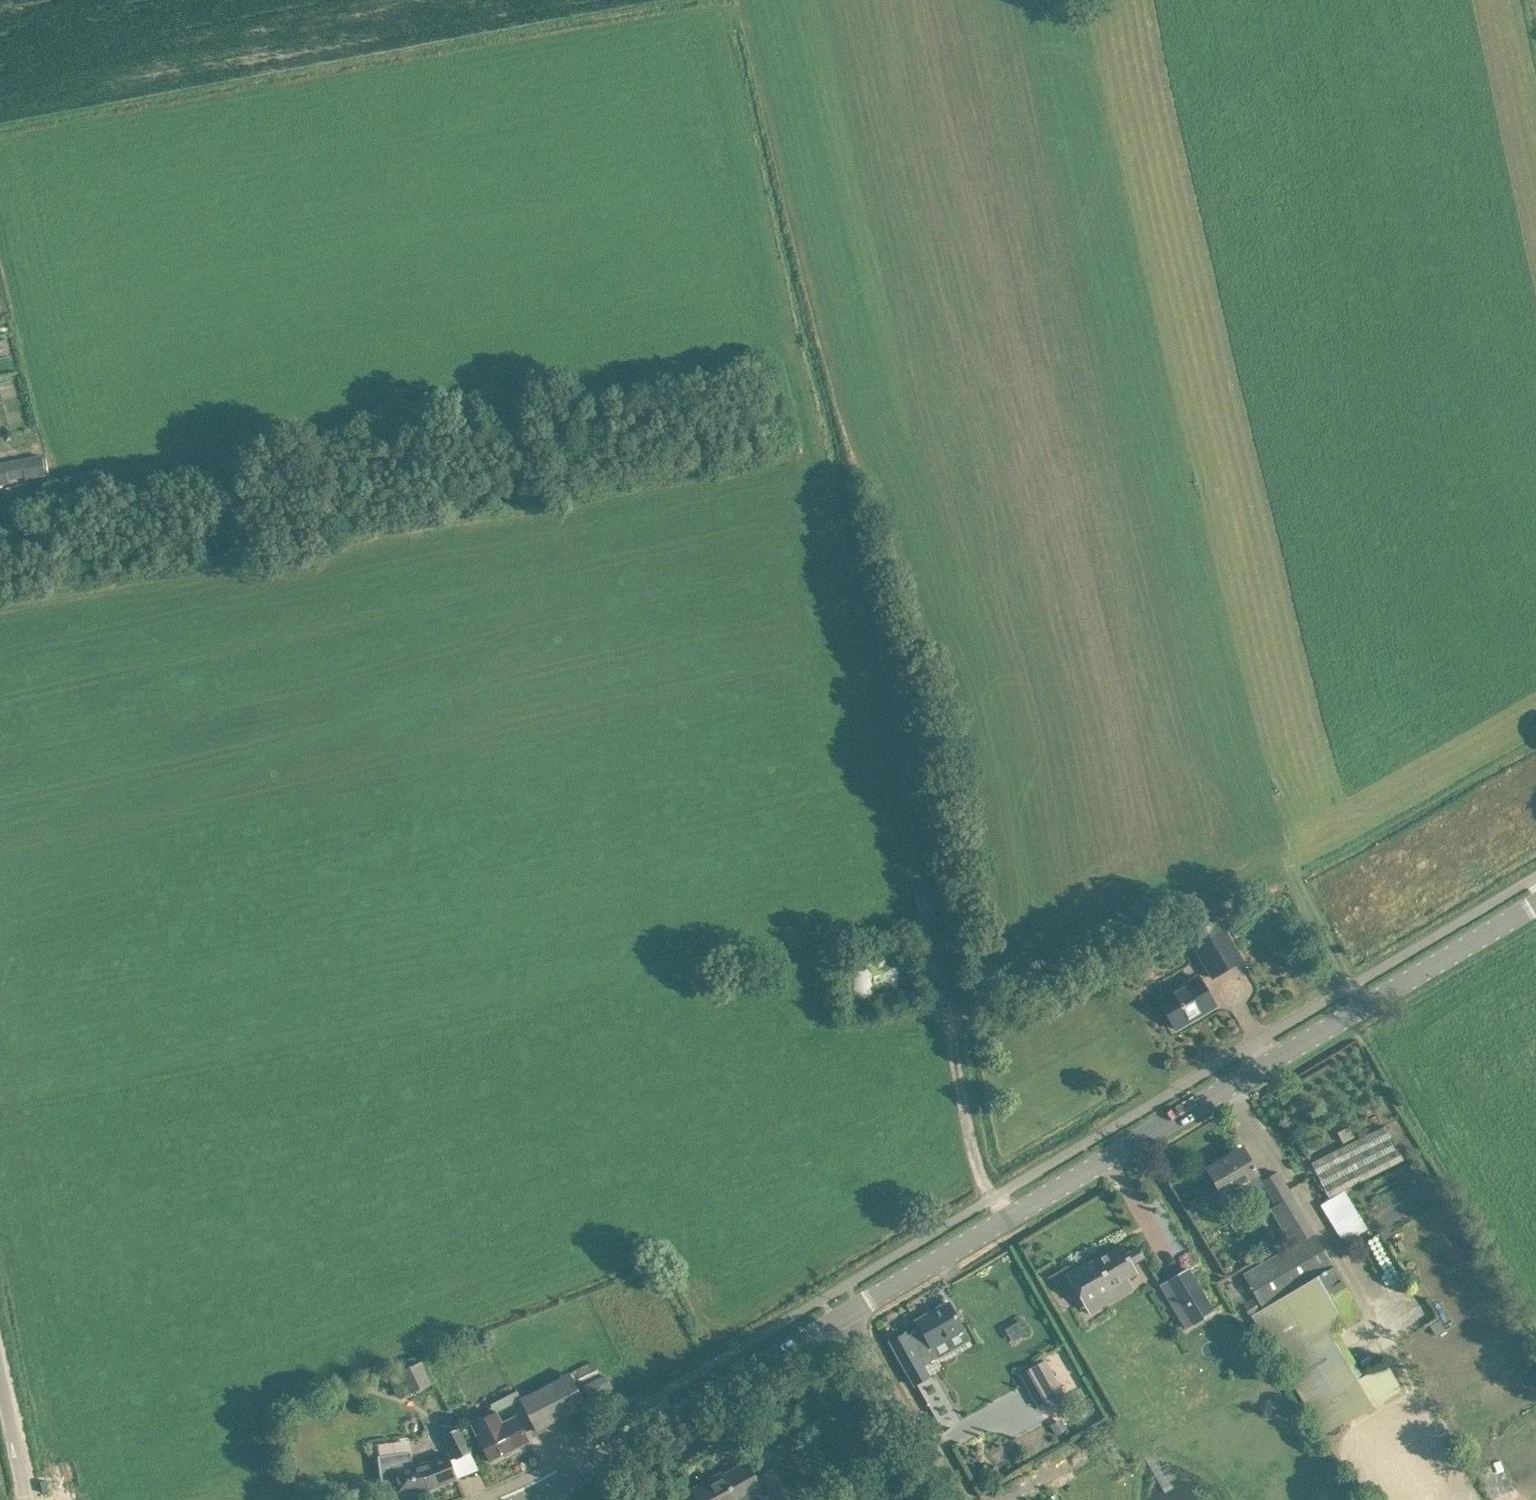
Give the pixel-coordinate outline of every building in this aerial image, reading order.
[(0,464),(0,485),(9,483),(8,480),(25,477),(26,481),(46,477),(42,455),(0,464)] [(1217,918),(1188,935),(1212,976),(1241,959),(1217,918)] [(1160,1001),(1165,1010),(1175,1027),(1215,1005),(1200,978),(1160,1001)] [(1329,1198),(1403,1160),(1386,1125),(1311,1163),(1329,1198)] [(1348,1126),(1337,1132),(1343,1143),(1354,1137),(1348,1126)] [(1249,1180),(1257,1176),(1259,1175),(1242,1148),(1207,1169),(1229,1206),(1255,1191),(1249,1180)] [(1263,1182),(1261,1183),(1263,1186),(1275,1206),(1270,1209),(1287,1237),(1309,1224),(1279,1173),(1263,1182)] [(1357,1236),(1381,1222),(1358,1183),(1334,1197),(1357,1236)] [(1379,1236),(1392,1256),(1405,1248),(1392,1228),(1379,1236)] [(1292,1245),(1242,1274),(1263,1308),(1251,1315),(1322,1434),(1323,1434),(1343,1423),(1328,1397),(1363,1376),(1336,1331),(1363,1315),(1313,1232),(1292,1245)] [(1279,1238),(1267,1245),(1271,1251),(1283,1244),(1279,1238)] [(1133,1264),(1145,1257),(1138,1246),(1126,1254),(1121,1245),(1089,1264),(1087,1262),(1067,1274),(1086,1307),(1101,1298),(1100,1295),(1138,1273),(1133,1264)] [(1188,1269),(1161,1285),(1176,1311),(1186,1328),(1213,1311),(1203,1295),(1188,1269)] [(948,1301),(916,1319),(920,1327),(906,1335),(905,1333),(890,1342),(914,1384),(929,1376),(923,1365),(938,1357),(932,1346),(964,1329),(948,1301)] [(408,1394),(432,1382),(421,1361),(398,1373),(408,1394)] [(586,1405),(576,1384),(599,1372),(593,1362),(520,1400),(536,1431),(586,1405)] [(1014,1385),(1026,1416),(1057,1404),(1045,1373),(1014,1385)] [(605,1374),(584,1385),(591,1399),(612,1387),(605,1374)] [(472,1425),(481,1444),(491,1461),(528,1442),(515,1417),(502,1424),(496,1412),(472,1425)] [(456,1416),(442,1424),(447,1435),(443,1436),(455,1460),(471,1454),(456,1416)] [(1061,1419),(1050,1425),(1056,1434),(1067,1428),(1061,1419)] [(1464,1420),(1452,1427),(1450,1428),(1455,1436),(1468,1428),(1464,1420)] [(795,1435),(772,1448),(779,1460),(802,1448),(795,1435)] [(423,1461),(413,1463),(411,1452),(379,1456),(382,1484),(395,1482),(396,1494),(428,1490),(458,1478),(448,1452),(423,1461)] [(762,1489),(747,1462),(716,1479),(714,1476),(692,1489),(698,1499),(742,1499),(744,1499),(762,1489)]
